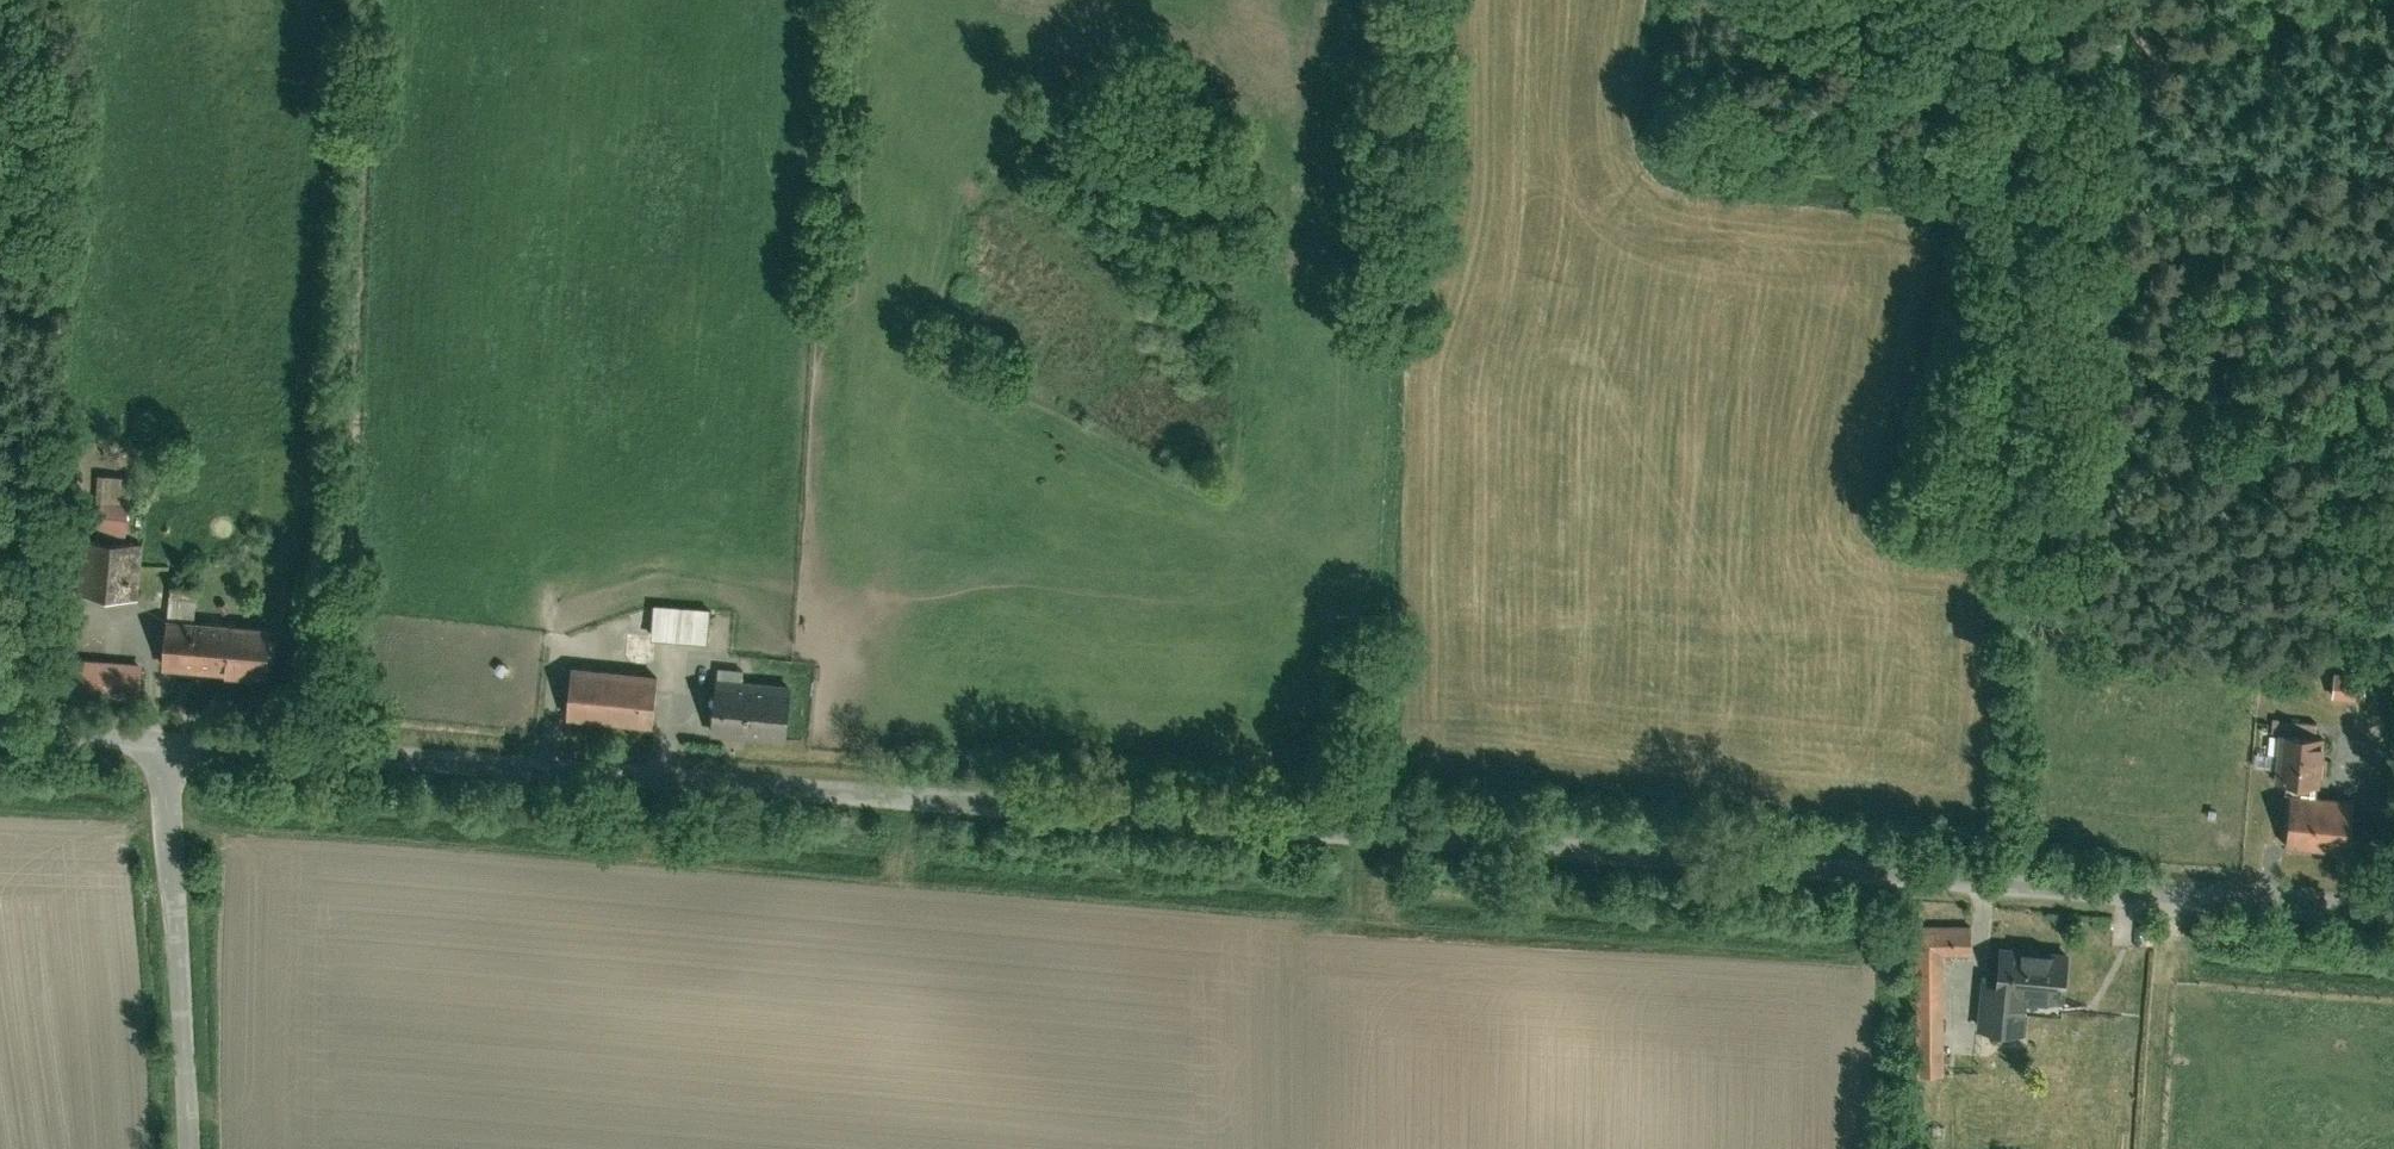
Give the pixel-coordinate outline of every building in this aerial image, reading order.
[(99,475),(97,501),(131,503),(133,477),(99,475)] [(127,534),(131,503),(97,501),(93,501),(91,530),(127,534)] [(140,597),(144,542),(84,538),(80,593),(140,597)] [(652,601),(649,635),(706,639),(708,605),(652,601)] [(266,676),(270,627),(173,619),(169,667),(266,676)] [(141,695),(142,658),(65,657),(65,694),(141,695)] [(650,722),(654,677),(573,668),(568,714),(650,722)] [(787,737),(791,685),(718,679),(714,731),(787,737)] [(2362,704),(2363,688),(2326,684),(2325,701),(2362,704)] [(2277,777),(2310,780),(2314,737),(2281,734),(2277,777)] [(2350,852),(2353,804),(2287,800),(2284,847),(2350,852)] [(1971,953),(1970,922),(1914,923),(1918,1074),(1946,1073),(1944,954),(1971,953)] [(2058,1014),(2064,953),(2000,946),(1994,1008),(2058,1014)]
